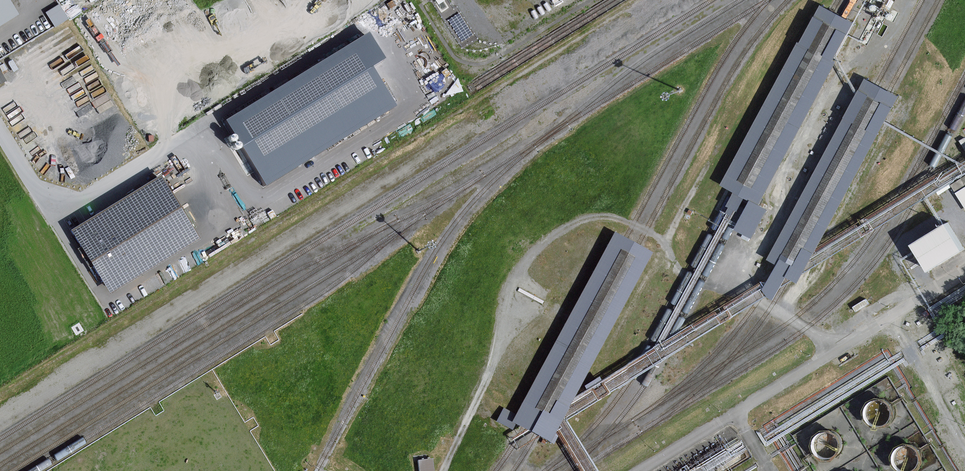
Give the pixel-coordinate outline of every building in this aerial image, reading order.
[(4,0),(0,0),(0,24),(13,16),(4,0)] [(65,20),(57,7),(45,14),(53,27),(65,20)] [(375,62),(359,38),(222,124),(262,186),(386,108),(362,70),(375,62)] [(777,265),(763,290),(764,291),(769,297),(774,300),(786,277),(788,278),(798,283),(899,96),(889,91),(877,85),(865,78),(768,259),(777,265)] [(192,241),(155,182),(69,235),(105,294),(192,241)] [(957,188),(964,204),(964,184),(957,188)] [(927,268),(963,247),(946,219),(910,240),(927,268)] [(610,234),(513,415),(507,424),(512,427),(521,432),(534,438),(545,445),(545,444),(550,435),(648,255),(636,248),(624,242),(610,234)] [(844,406),(825,413),(828,445),(823,447),(844,446),(852,465),(852,461),(860,458),(864,470),(876,469),(875,463),(871,453),(870,440),(866,441),(863,433),(862,421),(855,421),(854,411),(847,414),(844,406)] [(502,409),(494,422),(510,431),(512,427),(507,424),(513,415),(502,409)] [(550,435),(545,444),(550,446),(555,437),(550,435)] [(430,457),(417,459),(418,470),(432,470),(430,457)]
